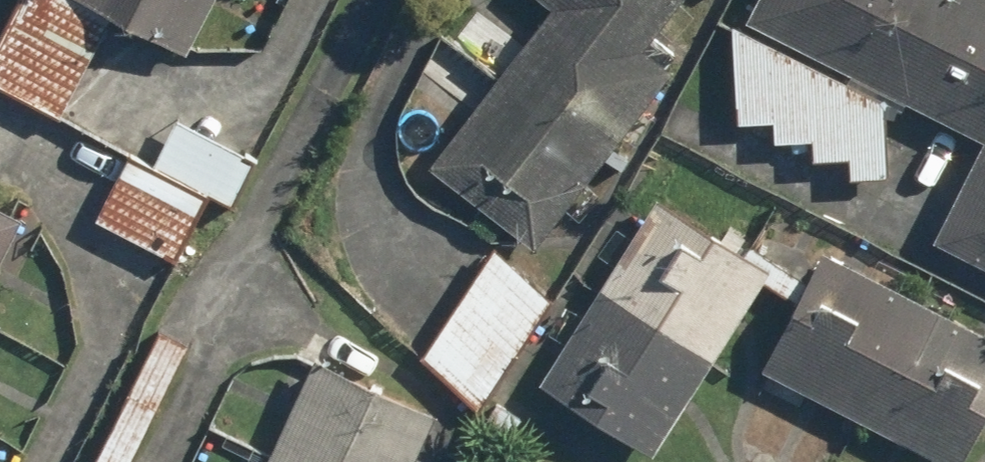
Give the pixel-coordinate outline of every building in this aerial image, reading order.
[(115,21),(78,0),(27,0),(0,46),(0,89),(56,121),(115,21)] [(137,35),(139,30),(181,55),(213,0),(78,0),(115,21),(137,35)] [(430,168),(534,248),(602,160),(621,174),(634,157),(616,144),(669,74),(681,59),(656,40),(686,0),(561,0),(430,168)] [(728,24),(739,122),(767,119),(770,142),(809,138),(812,162),(843,159),(845,183),(891,178),(881,94),(980,144),(930,240),(984,268),(984,0),(756,0),(741,31),(728,24)] [(231,207),(255,155),(173,118),(150,169),(124,158),(94,223),(177,260),(206,196),(231,207)] [(767,277),(652,204),(536,387),(651,459),(767,277)] [(22,223),(0,212),(0,265),(22,223)] [(495,246),(423,358),(477,418),(547,301),(495,246)] [(763,370),(933,461),(960,461),(984,415),(984,335),(827,250),(763,370)] [(156,330),(91,459),(97,461),(132,461),(190,347),(156,330)] [(436,429),(309,369),(265,461),(421,461),(436,429)] [(463,449),(456,461),(487,461),(463,449)]
